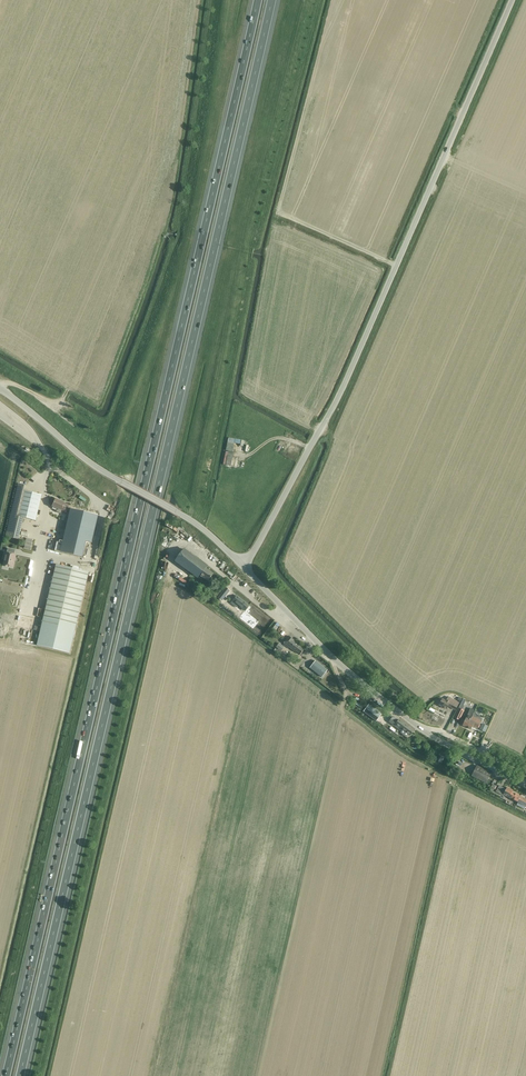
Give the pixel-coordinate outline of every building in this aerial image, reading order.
[(233,459),(234,454),(228,453),(228,452),(226,452),(224,465),(226,465),(231,466),(232,459),(233,459)] [(18,483),(6,536),(19,539),(20,535),(24,518),(36,520),(42,495),(23,490),(25,485),(18,483)] [(56,499),(53,507),(58,509),(56,512),(60,513),(62,511),(62,510),(67,512),(70,505),(56,499)] [(70,509),(59,550),(80,555),(84,541),(90,542),(97,517),(70,509)] [(26,538),(24,548),(31,549),(33,539),(26,538)] [(8,548),(4,565),(12,567),(15,555),(14,554),(15,550),(8,548)] [(197,577),(199,573),(208,580),(213,574),(204,567),(206,565),(185,549),(175,561),(197,577)] [(37,646),(69,654),(87,581),(89,572),(56,564),(37,646)] [(250,605),(237,595),(231,603),(237,607),(239,605),(245,611),(250,605)] [(250,626),(252,623),(249,620),(251,618),(244,612),(239,617),(244,621),(243,621),(250,626)] [(289,636),(284,643),(295,652),(296,651),(300,654),(304,649),(294,641),(294,640),(289,636)] [(315,661),(310,668),(322,677),(327,670),(315,661)] [(442,699),(439,705),(446,709),(448,705),(455,709),(459,702),(449,696),(446,701),(442,699)] [(369,704),(363,711),(376,721),(382,714),(369,704)] [(458,709),(454,717),(459,720),(463,712),(458,709)] [(462,725),(468,728),(472,717),(468,715),(465,720),(462,719),(460,722),(463,724),(462,725)] [(389,721),(401,730),(403,729),(410,734),(414,730),(399,719),(398,720),(393,716),(389,721)] [(472,717),(468,728),(471,729),(473,726),(478,728),(481,721),(482,720),(480,719),(479,720),(472,717)] [(482,723),(479,730),(485,732),(488,726),(482,723)] [(472,776),(487,783),(492,773),(476,766),(472,776)] [(503,794),(508,797),(517,802),(520,796),(512,792),(513,790),(507,787),(506,789),(499,785),(496,792),(503,796),(503,794)] [(525,806),(525,799),(520,796),(517,802),(525,806)]
